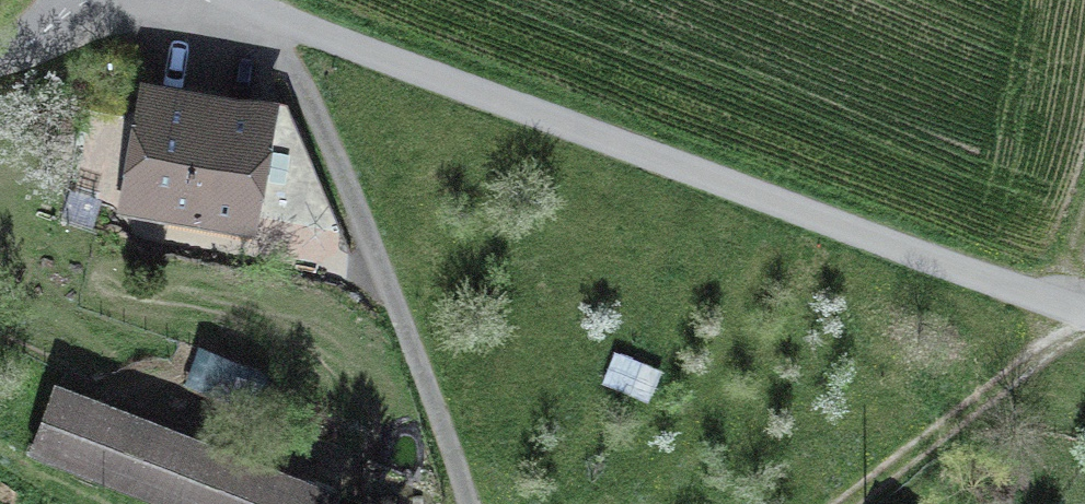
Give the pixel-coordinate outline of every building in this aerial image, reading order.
[(208,104),(154,94),(136,195),(244,214),(262,113),(208,104)] [(58,385),(33,450),(175,503),(332,503),(337,492),(58,385)]
